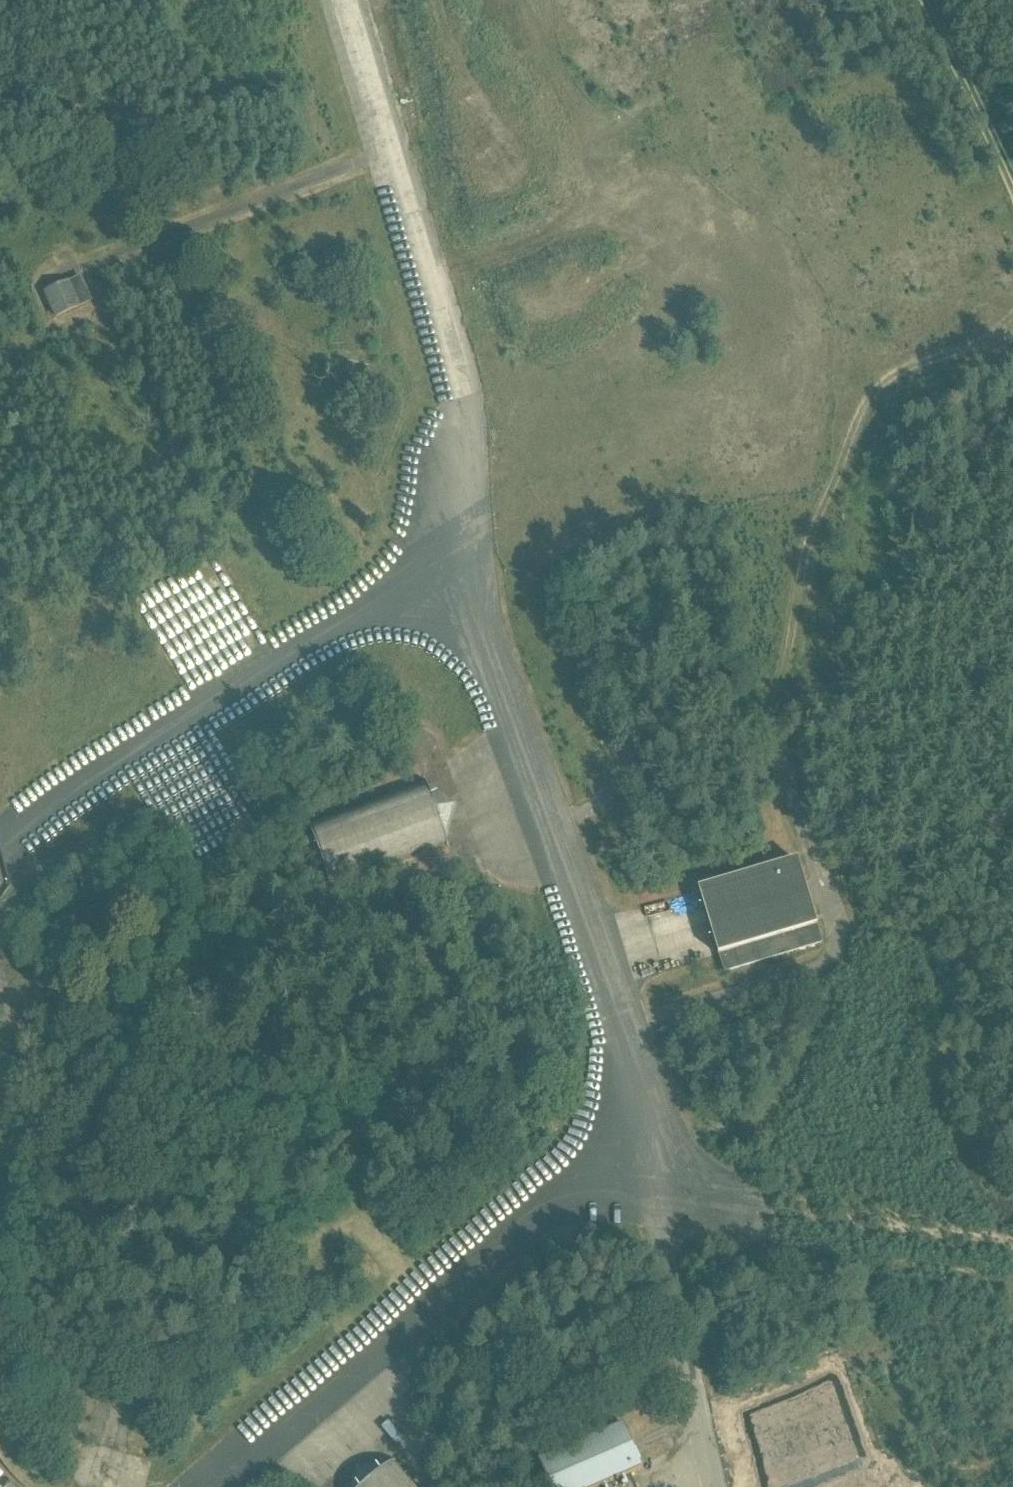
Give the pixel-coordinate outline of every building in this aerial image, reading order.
[(81,278),(46,293),(56,317),(92,301),(81,278)] [(425,781),(421,782),(306,824),(312,841),(304,843),(314,871),(322,868),(328,885),(329,885),(365,872),(443,843),(447,842),(425,781)] [(804,883),(797,861),(740,877),(724,882),(699,890),(699,891),(703,890),(722,953),(718,954),(718,955),(720,955),(725,972),(729,970),(746,966),(753,963),(764,960),(773,957),(822,943),(810,903),(804,883)] [(363,1486),(417,1486),(394,1460),(363,1486)]
